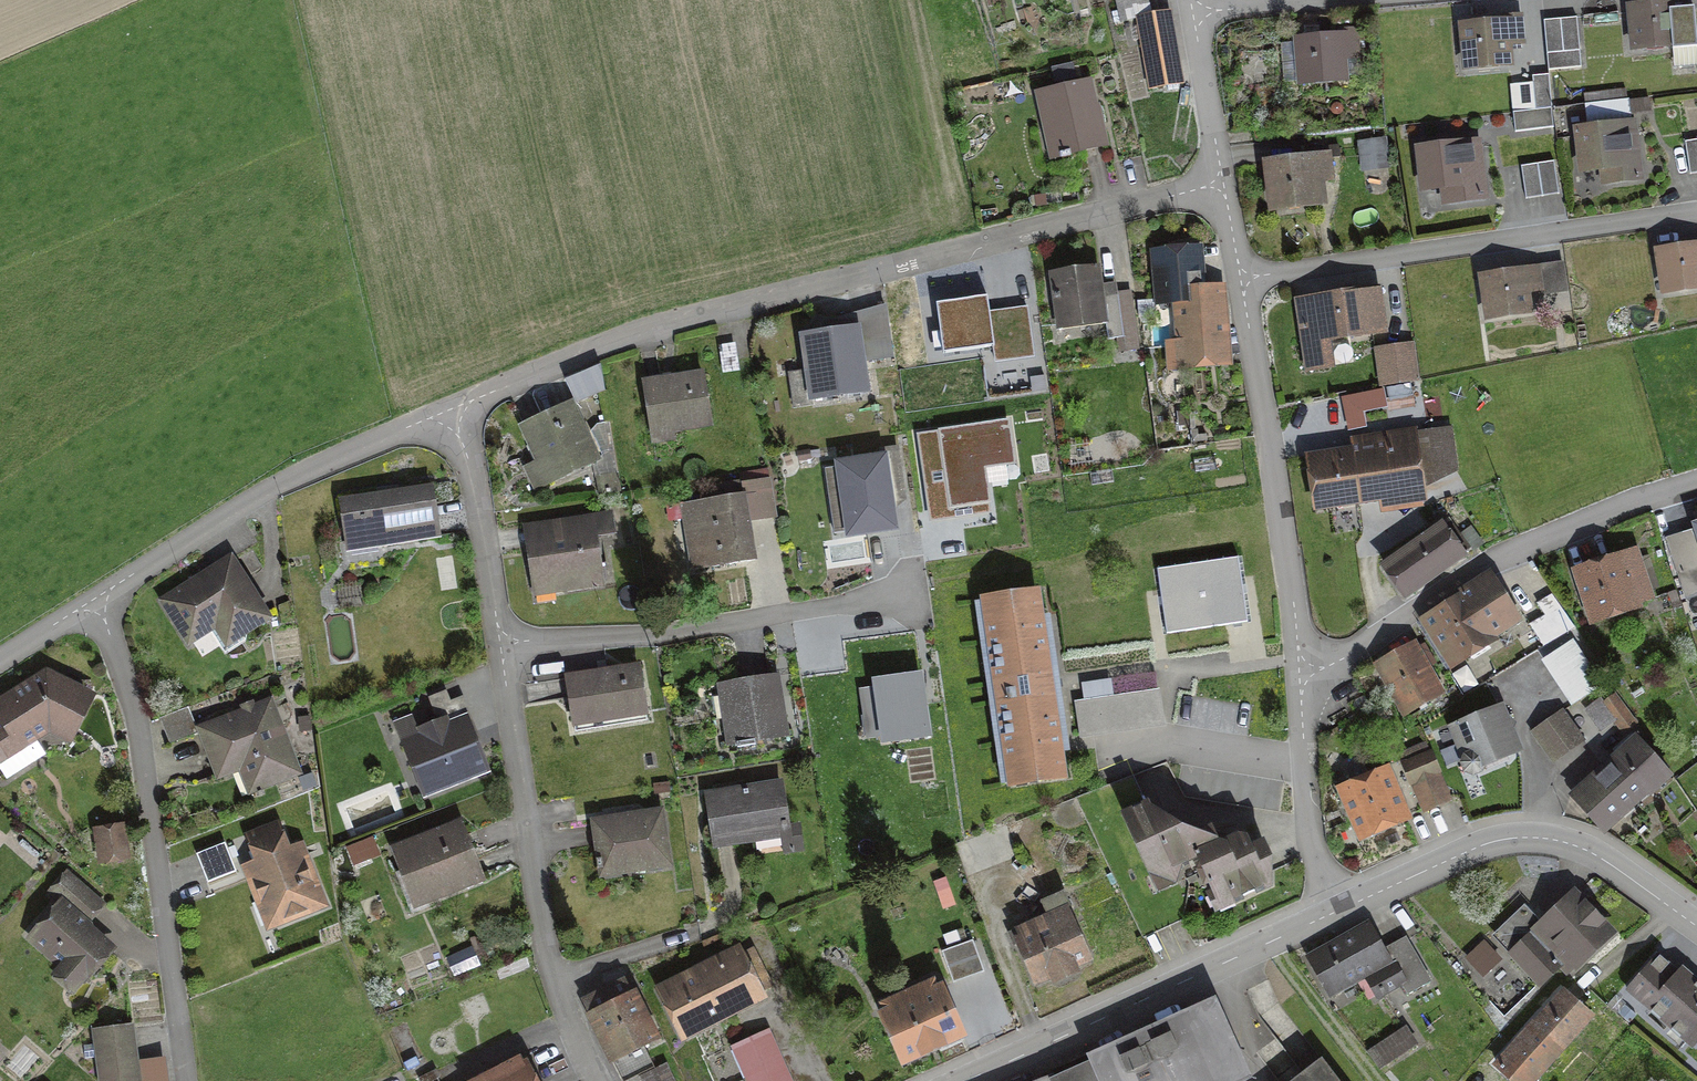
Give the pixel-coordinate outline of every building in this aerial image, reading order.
[(1120,17),(1147,10),(1145,0),(1116,0),(1120,17)] [(1671,7),(1630,10),(1632,46),(1670,44),(1671,51),(1694,49),(1691,14),(1672,15),(1671,7)] [(1524,14),(1506,15),(1507,27),(1463,30),(1465,66),(1510,63),(1509,45),(1525,45),(1524,14)] [(1168,19),(1140,23),(1150,87),(1178,82),(1168,19)] [(1576,19),(1544,22),(1547,69),(1579,67),(1576,19)] [(1340,40),(1295,46),(1300,82),(1342,77),(1338,52),(1358,50),(1355,30),(1339,32),(1340,40)] [(1533,78),(1535,112),(1550,111),(1548,77),(1533,78)] [(1089,83),(1037,94),(1050,158),(1103,147),(1089,83)] [(1623,97),(1588,102),(1590,119),(1625,114),(1623,97)] [(1535,112),(1512,114),(1514,132),(1551,129),(1550,111),(1535,112)] [(1635,126),(1578,131),(1581,168),(1605,166),(1606,182),(1640,179),(1635,126)] [(1684,144),(1688,174),(1696,173),(1696,142),(1684,144)] [(1385,143),(1359,146),(1362,168),(1388,165),(1385,143)] [(1477,146),(1418,154),(1424,192),(1447,189),(1449,202),(1484,197),(1477,146)] [(1327,158),(1267,165),(1272,208),(1319,203),(1316,185),(1330,183),(1327,158)] [(1555,164),(1520,170),(1524,198),(1559,193),(1555,164)] [(1659,257),(1665,293),(1696,288),(1696,250),(1659,257)] [(1558,268),(1483,280),(1489,316),(1528,310),(1526,297),(1562,291),(1558,268)] [(1097,271),(1050,278),(1057,328),(1101,322),(1104,341),(1118,338),(1119,350),(1136,347),(1127,291),(1100,295),(1097,271)] [(1196,273),(1148,276),(1150,301),(1173,299),(1176,345),(1170,345),(1171,365),(1227,361),(1222,291),(1197,292),(1196,273)] [(1376,294),(1300,304),(1305,340),(1380,331),(1376,294)] [(989,298),(932,305),(939,357),(995,350),(997,365),(1039,360),(1032,311),(991,316),(989,298)] [(857,331),(804,339),(799,339),(807,400),(865,392),(857,331)] [(1410,350),(1376,354),(1381,383),(1414,378),(1410,350)] [(601,366),(566,378),(575,403),(602,392),(601,366)] [(702,378),(645,386),(651,432),(709,425),(702,378)] [(1384,390),(1343,398),(1349,429),(1365,426),(1362,411),(1387,406),(1384,390)] [(571,410),(523,433),(538,465),(525,472),(534,490),(595,460),(571,410)] [(1008,422),(919,434),(931,518),(989,510),(982,464),(1014,460),(1008,422)] [(1355,458),(1312,464),(1318,506),(1423,492),(1421,482),(1456,477),(1450,432),(1373,442),(1373,436),(1352,439),(1355,458)] [(845,492),(851,531),(892,525),(884,468),(901,466),(898,447),(881,449),(883,459),(825,467),(829,494),(845,492)] [(724,502),(685,507),(692,567),(752,559),(748,523),(776,520),(771,480),(722,486),(724,502)] [(428,492),(338,503),(344,547),(434,536),(428,492)] [(608,515),(521,529),(531,591),(600,579),(594,539),(611,536),(608,515)] [(1440,528),(1383,566),(1401,593),(1459,555),(1440,528)] [(1668,541),(1685,588),(1696,584),(1696,531),(1668,541)] [(1635,558),(1577,578),(1592,620),(1650,600),(1635,558)] [(1236,559),(1160,570),(1168,630),(1245,619),(1236,559)] [(160,602),(186,644),(216,626),(225,640),(265,616),(231,560),(160,602)] [(1487,580),(1421,623),(1449,666),(1515,622),(1487,580)] [(1036,596),(980,604),(1006,787),(1062,779),(1036,596)] [(1571,645),(1543,663),(1570,703),(1597,685),(1571,645)] [(1414,649),(1375,669),(1398,715),(1437,695),(1414,649)] [(639,669),(565,679),(572,726),(645,716),(639,669)] [(921,672),(874,679),(883,740),(929,733),(921,672)] [(774,679),(718,688),(727,744),(783,735),(774,679)] [(0,708),(0,770),(4,777),(33,759),(22,744),(46,729),(66,739),(88,700),(44,680),(0,708)] [(432,716),(400,728),(424,792),(479,772),(461,723),(471,720),(463,697),(450,702),(446,691),(426,698),(432,716)] [(1154,695),(1074,705),(1078,735),(1158,725),(1154,695)] [(1603,700),(1587,711),(1602,731),(1612,723),(1620,734),(1634,723),(1617,700),(1608,707),(1603,700)] [(188,708),(158,720),(167,741),(192,732),(210,780),(239,769),(249,795),(296,777),(268,704),(197,731),(188,708)] [(1501,710),(1454,730),(1465,754),(1464,761),(1465,769),(1471,774),(1479,771),(1482,763),(1515,748),(1501,710)] [(1564,716),(1532,738),(1549,762),(1581,741),(1564,716)] [(1619,782),(1634,799),(1662,774),(1632,740),(1614,755),(1619,761),(1630,773),(1619,782)] [(1429,759),(1405,769),(1421,808),(1445,798),(1429,759)] [(1619,761),(1581,795),(1606,823),(1634,799),(1619,782),(1630,773),(1619,761)] [(1385,772),(1341,790),(1358,832),(1402,814),(1385,772)] [(779,786),(707,797),(714,844),(779,835),(782,852),(798,850),(795,831),(785,833),(779,786)] [(1270,884),(1270,858),(1263,844),(1250,850),(1245,839),(1238,838),(1224,844),(1215,841),(1212,833),(1207,831),(1193,838),(1168,828),(1165,820),(1157,817),(1154,819),(1148,805),(1125,816),(1152,876),(1168,869),(1173,871),(1179,868),(1181,863),(1195,857),(1199,859),(1202,864),(1199,871),(1205,883),(1212,880),(1218,893),(1228,888),(1234,900),(1270,884)] [(660,815),(593,825),(602,876),(668,866),(660,815)] [(456,825),(391,849),(412,906),(477,881),(456,825)] [(276,829),(246,840),(256,870),(249,873),(266,923),(319,904),(299,847),(284,852),(276,829)] [(119,832),(94,836),(99,862),(123,858),(119,832)] [(369,844),(345,853),(350,867),(374,857),(369,844)] [(223,845),(194,857),(206,884),(234,873),(223,845)] [(100,906),(68,876),(53,892),(61,900),(29,934),(64,967),(56,976),(70,990),(108,950),(81,926),(100,906)] [(1046,915),(1010,931),(1033,983),(1085,960),(1068,922),(1074,919),(1063,895),(1041,904),(1046,915)] [(1497,936),(1540,982),(1558,965),(1568,976),(1610,937),(1573,898),(1539,930),(1522,912),(1497,936)] [(1401,981),(1407,992),(1425,983),(1402,941),(1380,952),(1367,928),(1308,959),(1328,997),(1362,979),(1371,996),(1401,981)] [(972,943),(941,952),(950,983),(982,973),(972,943)] [(1466,961),(1481,977),(1498,961),(1483,945),(1466,961)] [(749,950),(657,996),(677,1034),(768,989),(749,950)] [(1627,991),(1688,1047),(1696,1038),(1696,986),(1680,970),(1670,981),(1652,964),(1627,991)] [(624,981),(581,1001),(609,1061),(621,1056),(628,1071),(648,1062),(642,1048),(653,1043),(624,981)] [(877,1006),(902,1063),(958,1038),(934,982),(877,1006)] [(1509,1080),(1529,1080),(1585,1018),(1562,997),(1497,1070),(1509,1080)] [(1054,1076),(1056,1080),(1236,1080),(1244,1078),(1215,1009),(1054,1076)] [(1405,1030),(1370,1052),(1381,1068),(1416,1046),(1405,1030)] [(96,1036),(101,1080),(163,1080),(162,1064),(132,1068),(128,1031),(96,1036)] [(734,1053),(747,1080),(788,1080),(767,1038),(734,1053)] [(1322,1062),(1296,1080),(1336,1080),(1322,1062)] [(642,1077),(644,1080),(669,1080),(662,1068),(642,1077)] [(499,1080),(530,1080),(523,1069),(499,1080)]
